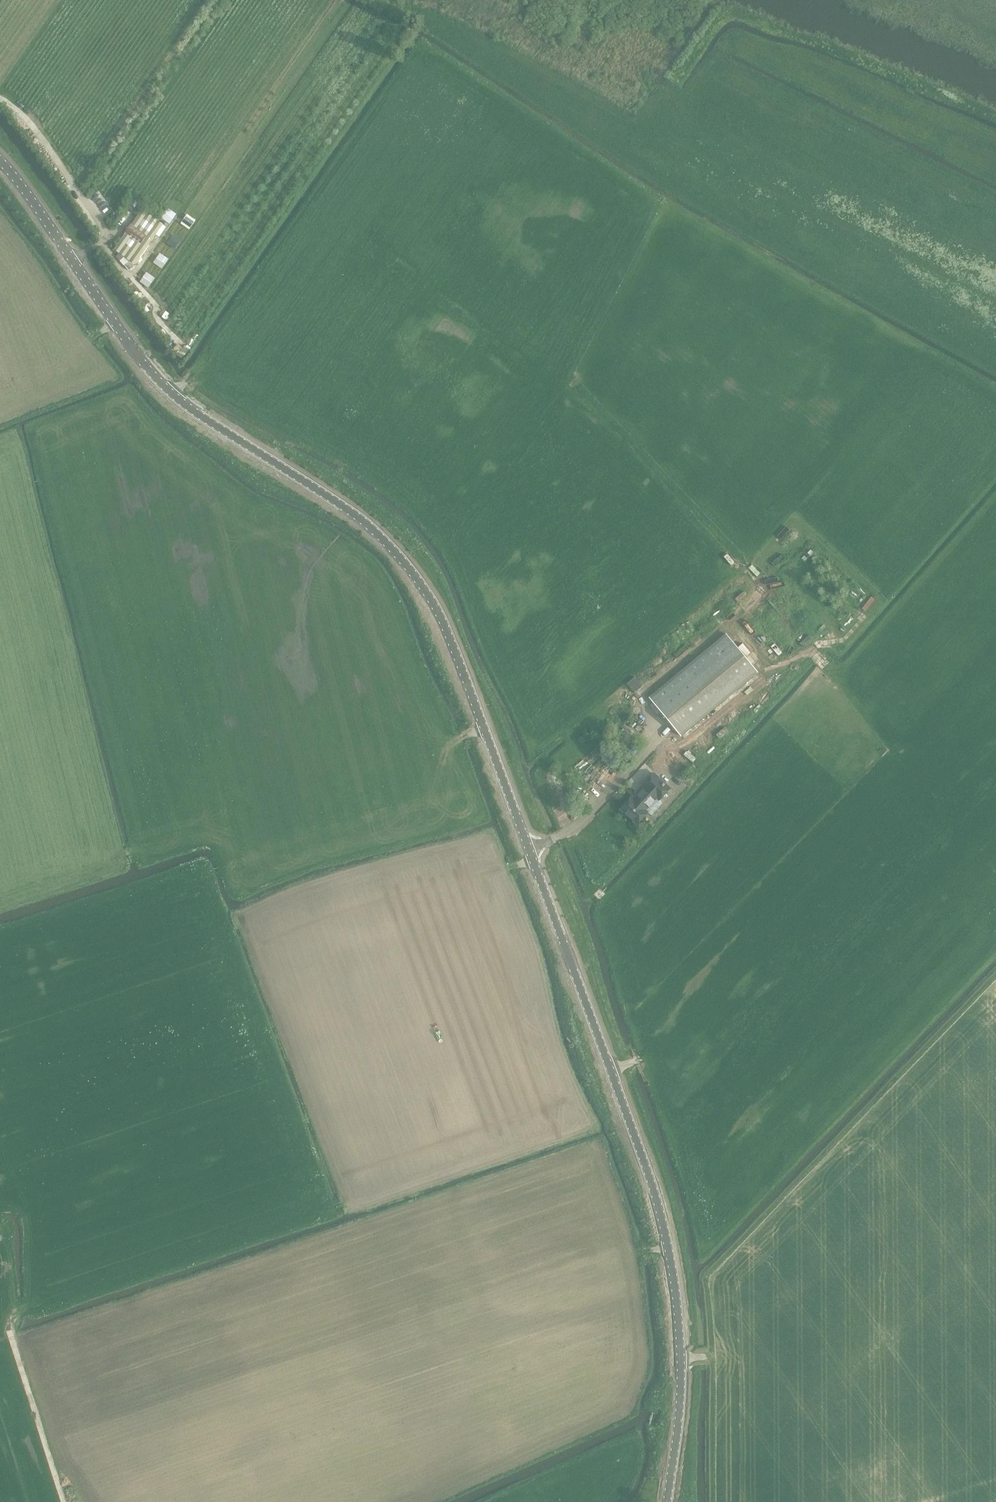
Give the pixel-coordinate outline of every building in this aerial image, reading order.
[(147,236),(147,235),(151,228),(148,226),(149,225),(144,221),(139,229),(131,224),(125,232),(141,244),(147,236)] [(758,673),(726,634),(649,698),(681,737),(758,673)] [(634,799),(632,798),(621,809),(636,824),(647,812),(646,810),(657,798),(659,800),(670,788),(654,774),(644,785),(645,787),(634,799)]
